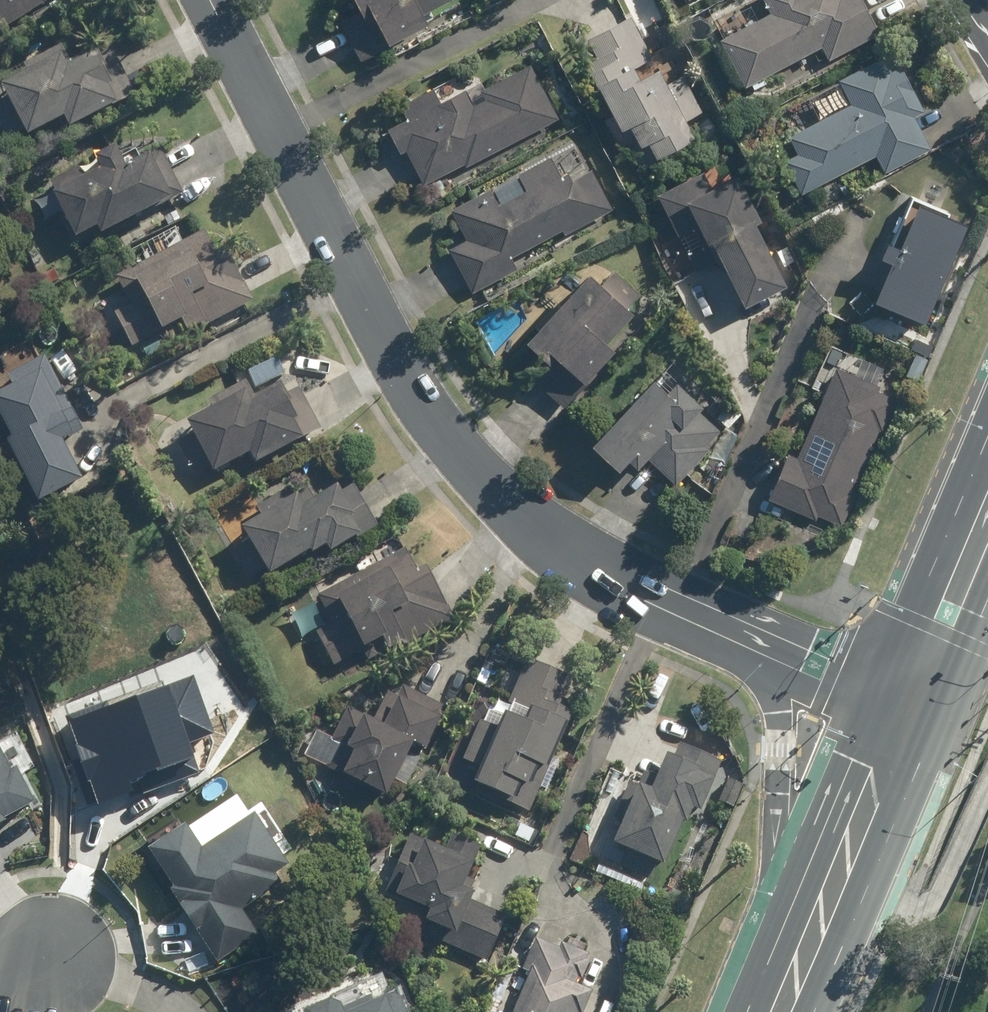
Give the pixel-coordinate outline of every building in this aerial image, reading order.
[(45,0),(0,0),(0,28),(45,0)] [(48,4),(55,14),(66,6),(62,0),(54,0),(48,4)] [(357,9),(336,20),(357,61),(387,45),(385,41),(427,20),(421,6),(433,0),(352,0),(357,9)] [(719,37),(744,84),(749,81),(752,87),(766,80),(762,74),(821,43),(828,57),(878,30),(862,0),(766,0),(771,9),(719,37)] [(581,42),(591,59),(580,66),(615,126),(611,128),(634,170),(653,159),(652,157),(688,136),(680,122),(697,113),(676,76),(661,85),(650,66),(633,76),(630,70),(647,60),(623,19),(581,42)] [(37,67),(12,79),(20,95),(4,102),(19,134),(35,125),(37,129),(73,111),(78,123),(145,90),(124,48),(110,55),(105,44),(78,57),(71,41),(34,60),(37,67)] [(814,121),(784,136),(794,154),(781,161),(798,194),(872,157),(880,175),(927,150),(911,118),(920,113),(897,68),(887,73),(879,56),(833,79),(846,105),(814,121)] [(399,101),(405,115),(387,125),(399,148),(404,145),(423,180),(463,160),(465,164),(557,117),(529,61),(480,87),(486,98),(473,104),(464,85),(439,98),(432,84),(399,101)] [(112,218),(117,228),(180,194),(186,191),(164,148),(141,160),(129,139),(110,149),(115,160),(97,170),(93,162),(67,175),(71,183),(68,186),(91,230),(112,218)] [(518,170),(526,186),(496,201),(488,186),(450,205),(467,237),(448,247),(471,290),(515,267),(508,253),(561,226),(564,231),(611,207),(590,166),(571,176),(567,168),(559,172),(550,154),(518,170)] [(698,172),(653,194),(691,271),(712,260),(716,267),(721,264),(740,302),(780,281),(749,220),(755,217),(732,171),(705,185),(698,172)] [(879,250),(889,254),(873,293),(923,314),(964,215),(911,194),(892,239),(885,235),(879,250)] [(133,333),(122,339),(127,349),(167,329),(172,338),(213,318),(215,321),(260,298),(232,243),(222,248),(211,227),(123,273),(137,301),(120,309),(133,333)] [(785,243),(776,248),(785,264),(794,258),(785,243)] [(60,265),(46,272),(51,282),(66,274),(60,265)] [(604,333),(630,305),(626,301),(637,290),(612,266),(601,278),(588,266),(525,333),(547,355),(529,374),(561,404),(585,378),(583,376),(614,342),(604,333)] [(876,382),(884,364),(849,349),(841,366),(836,364),(796,454),(787,451),(767,495),(814,516),(817,511),(842,523),(856,489),(852,487),(878,428),(882,429),(896,395),(877,388),(879,383),(876,382)] [(27,433),(19,437),(22,442),(27,454),(49,496),(93,473),(74,436),(94,425),(57,350),(19,370),(26,382),(6,392),(27,433)] [(915,352),(905,373),(917,378),(927,358),(915,352)] [(719,427),(696,405),(701,400),(675,375),(665,386),(652,373),(591,437),(618,463),(626,454),(635,463),(646,453),(675,480),(709,445),(705,442),(719,427)] [(222,404),(200,416),(207,429),(200,432),(202,435),(187,442),(202,471),(224,459),(228,467),(256,452),(262,449),(267,458),(327,426),(306,387),(291,394),(286,385),(263,397),(253,377),(217,396),(222,404)] [(731,402),(718,415),(727,424),(740,411),(731,402)] [(15,461),(24,456),(19,444),(9,449),(15,461)] [(248,540),(231,550),(248,577),(264,567),(267,572),(307,547),(309,550),(323,542),(328,550),(359,530),(360,533),(376,523),(351,484),(339,492),(333,482),(300,503),(288,485),(255,505),(260,512),(239,525),(248,540)] [(339,618),(323,627),(341,660),(369,645),(374,656),(409,637),(411,639),(461,613),(432,560),(422,566),(410,545),(324,591),(339,618)] [(510,728),(491,719),(474,757),(491,764),(484,780),(505,789),(503,794),(539,810),(547,793),(533,787),(535,782),(536,779),(540,781),(544,782),(552,765),(553,761),(558,763),(563,765),(565,761),(583,718),(579,716),(584,703),(574,698),(583,678),(539,659),(520,701),(538,709),(536,715),(518,708),(510,728)] [(63,733),(89,803),(140,785),(143,793),(201,772),(189,740),(214,732),(193,675),(70,719),(74,730),(63,733)] [(328,730),(317,752),(363,777),(365,774),(397,790),(400,791),(429,738),(436,741),(436,742),(439,743),(452,715),(456,707),(413,684),(411,683),(405,694),(399,691),(386,717),(360,703),(344,734),(343,737),(328,730)] [(628,864),(657,876),(666,858),(681,864),(700,818),(703,819),(708,806),(709,804),(717,807),(730,775),(723,772),(729,758),(689,741),(674,777),(664,773),(655,769),(650,783),(647,781),(639,777),(623,813),(631,817),(622,838),(637,844),(628,864)] [(8,818),(7,815),(35,801),(16,764),(10,767),(0,746),(0,822),(8,818)] [(750,782),(735,776),(726,799),(741,805),(750,782)] [(173,824),(138,849),(166,888),(163,891),(215,963),(254,936),(236,910),(273,883),(267,874),(279,865),(242,813),(192,849),(173,824)] [(514,834),(527,841),(534,829),(521,822),(514,834)] [(398,886),(442,906),(432,928),(499,957),(519,913),(482,896),(485,888),(474,883),(492,843),(465,831),(457,848),(422,833),(398,886)] [(584,958),(587,952),(561,942),(558,947),(535,938),(523,967),(529,970),(511,1011),(581,1011),(590,989),(575,982),(577,977),(581,979),(588,960),(584,958)] [(397,991),(373,1000),(371,995),(343,1006),(341,1001),(330,996),(303,1007),(302,1011),(405,1011),(397,991)]
